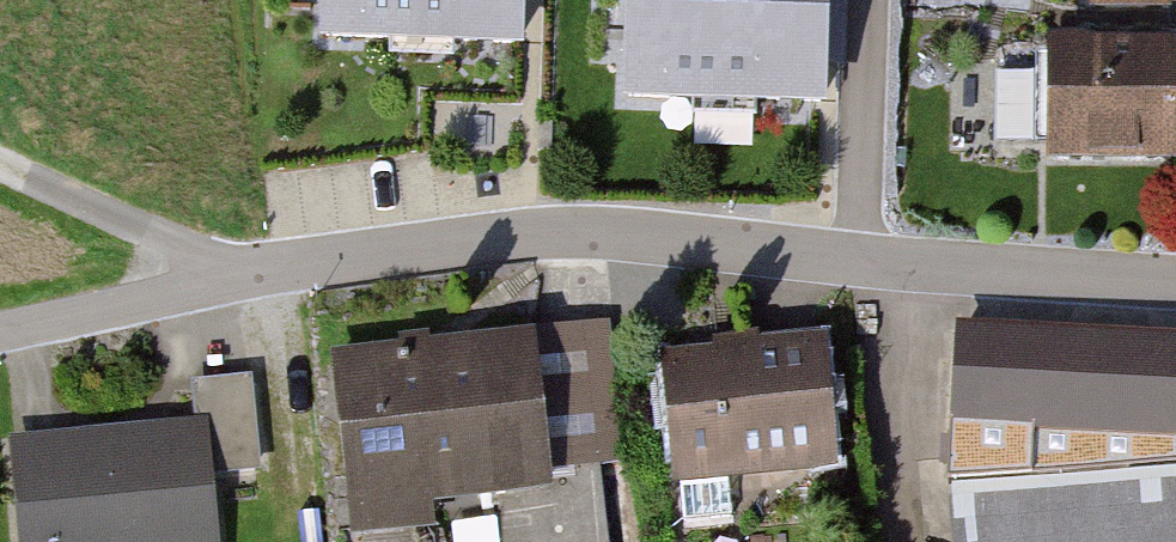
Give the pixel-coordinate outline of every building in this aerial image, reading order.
[(328,32),(519,33),(519,0),(329,0),(328,32)] [(633,91),(820,99),(824,0),(637,0),(633,91)] [(1053,156),(1175,156),(1175,33),(1052,34),(1053,156)] [(969,319),(960,443),(1175,458),(1175,334),(969,319)] [(543,321),(348,345),(369,507),(564,483),(543,321)] [(837,333),(680,346),(691,473),(847,461),(837,333)] [(21,432),(36,541),(228,541),(210,406),(21,432)] [(957,541),(1175,541),(1175,484),(953,504),(957,541)]
